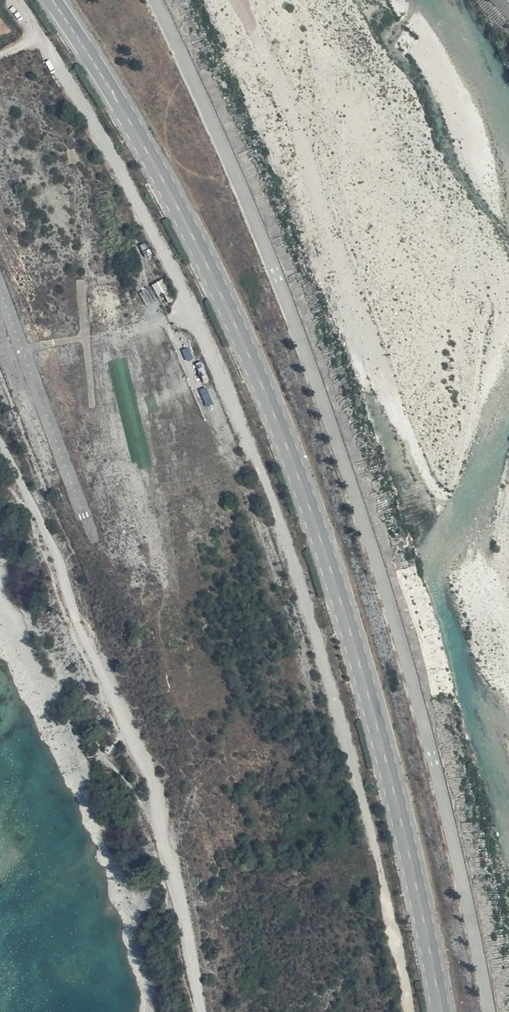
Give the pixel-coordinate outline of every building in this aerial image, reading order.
[(173,299),(162,280),(139,294),(146,307),(166,298),(168,303),(173,299)]
